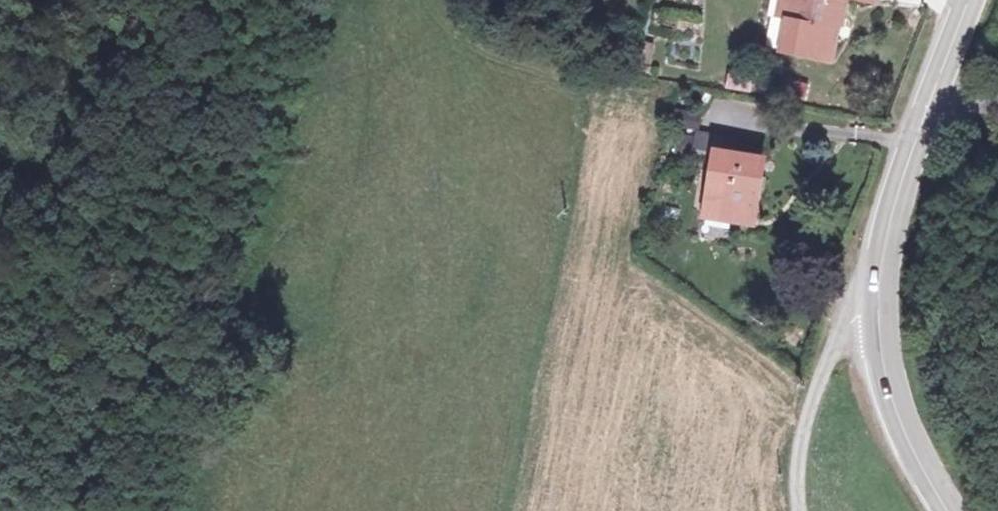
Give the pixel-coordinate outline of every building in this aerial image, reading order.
[(791,19),(796,0),(784,0),(780,16),(791,19)] [(840,41),(831,39),(834,27),(847,31),(853,8),(839,4),(840,0),(796,0),(791,19),(784,50),(835,63),(840,41)] [(831,39),(840,41),(845,43),(847,31),(834,27),(831,39)] [(713,209),(758,219),(771,165),(726,155),(713,209)]
